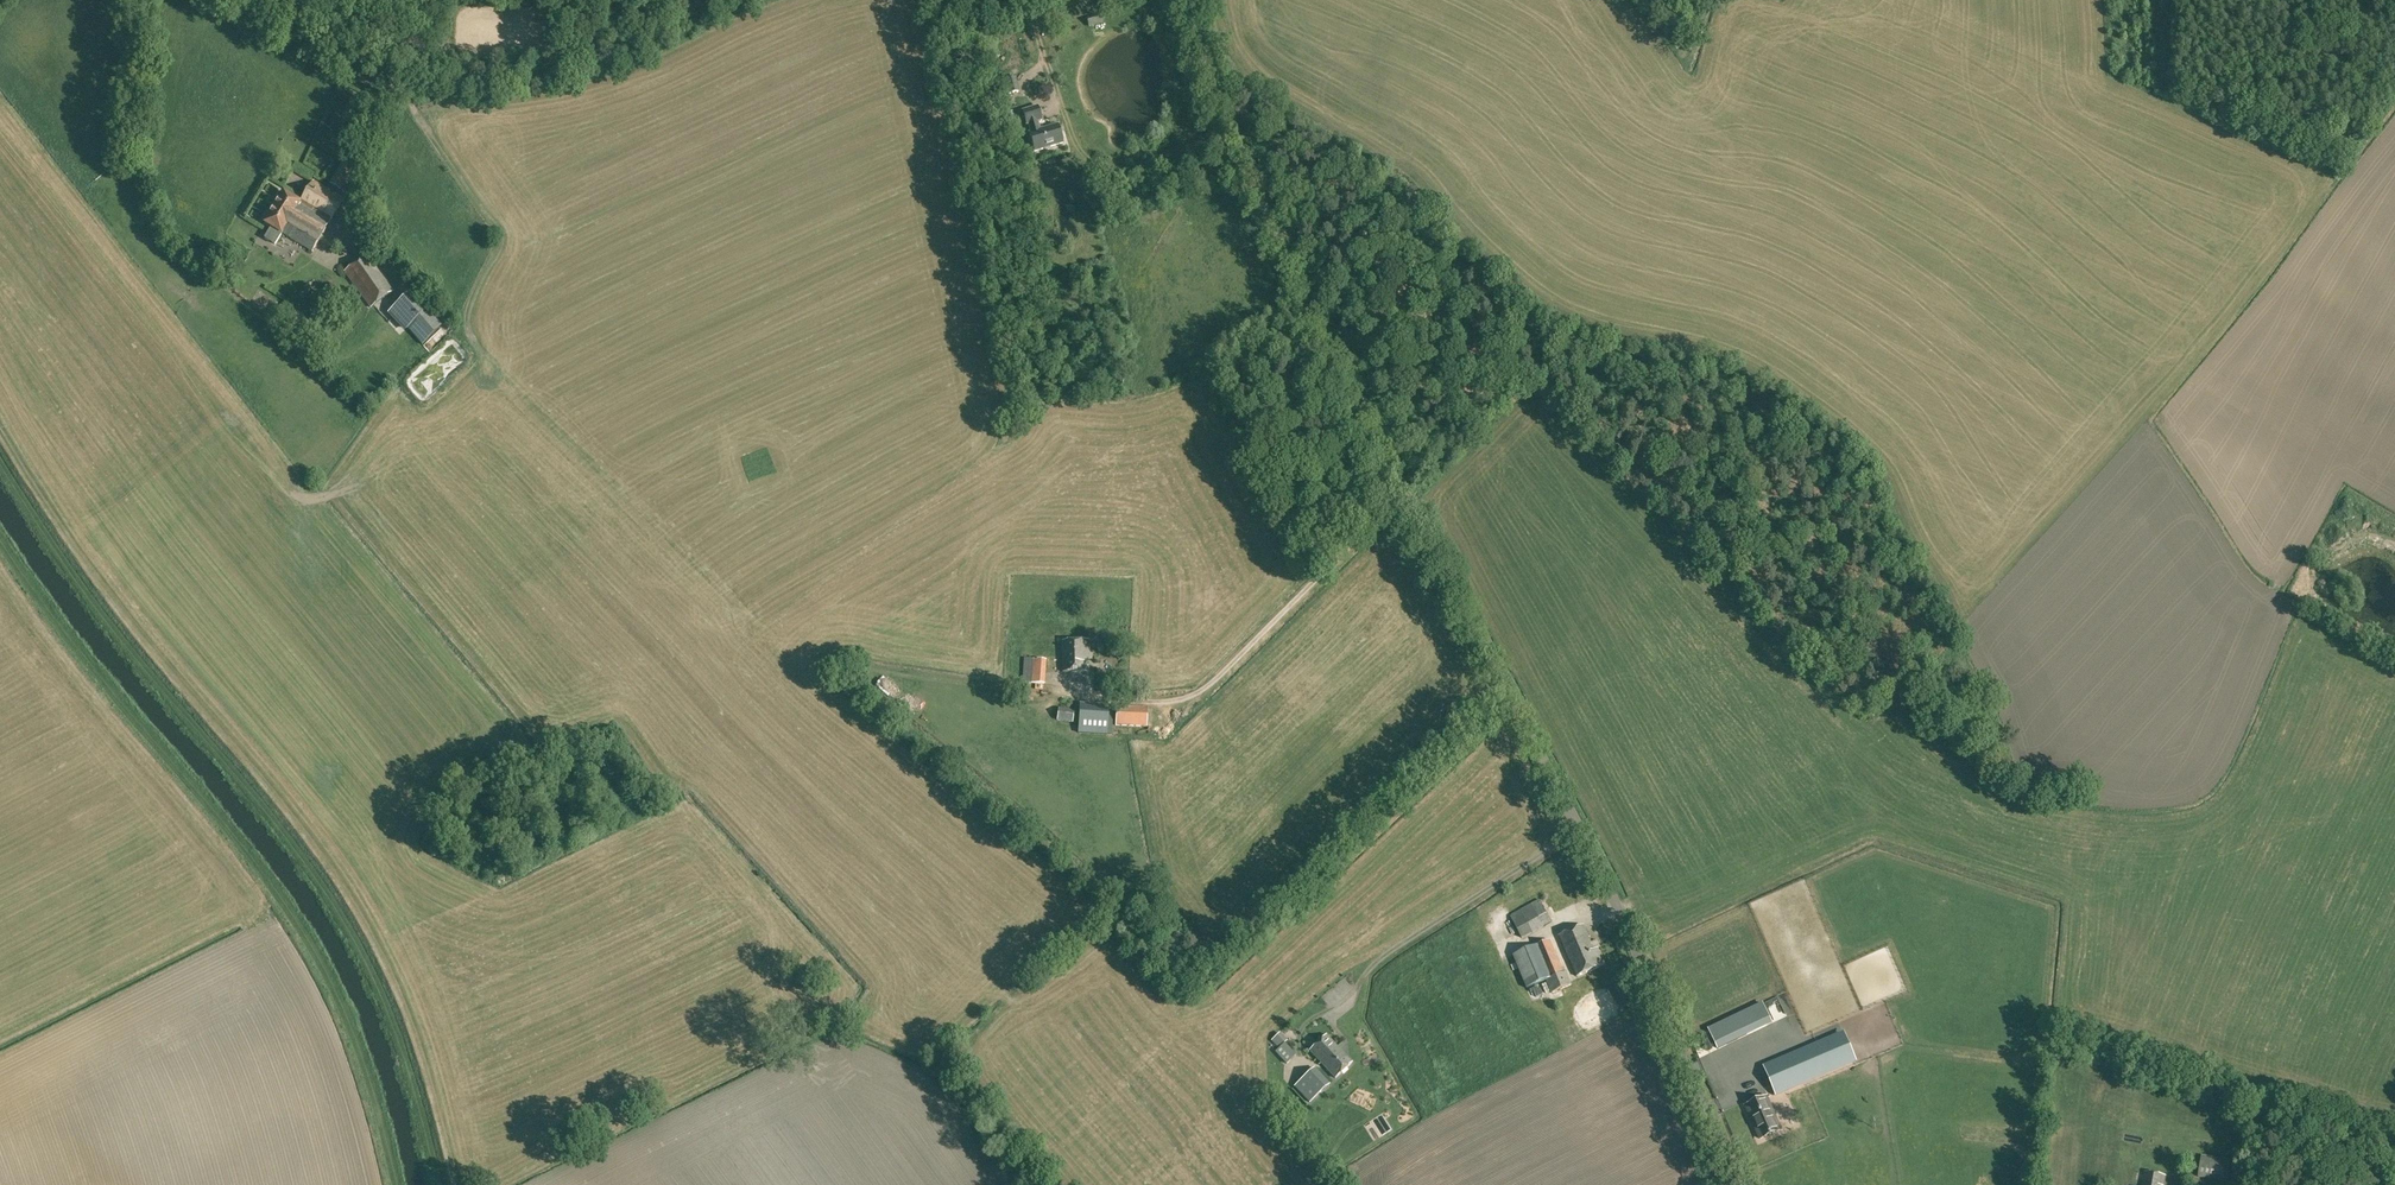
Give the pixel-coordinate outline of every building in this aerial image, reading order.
[(1089,28),(1103,23),(1100,13),(1086,17),(1089,28)] [(1028,86),(1039,80),(1035,75),(1025,81),(1028,86)] [(1005,96),(1019,92),(1015,78),(1001,82),(1002,84),(998,85),(1001,95),(1004,94),(1005,96)] [(1038,107),(1023,111),(1027,125),(1029,124),(1032,133),(1029,134),(1034,152),(1043,149),(1045,150),(1050,149),(1050,147),(1063,143),(1058,125),(1040,130),(1038,122),(1042,120),(1038,107)] [(353,170),(342,163),(329,184),(341,191),(353,170)] [(283,233),(312,251),(321,236),(344,199),(314,182),(300,202),(284,192),(265,224),(271,228),(264,239),(275,246),(283,233)] [(393,291),(367,255),(345,271),(371,307),(393,291)] [(440,328),(410,294),(400,303),(417,318),(407,328),(422,344),(440,328)] [(417,318),(400,303),(389,313),(404,331),(417,318)] [(444,354),(437,362),(446,371),(445,372),(451,377),(459,368),(444,354)] [(434,400),(448,380),(441,375),(427,395),(434,400)] [(1086,663),(1089,663),(1089,641),(1063,641),(1063,672),(1086,672),(1086,663)] [(1047,660),(1033,659),(1024,658),(1023,682),(1031,683),(1045,684),(1047,660)] [(1078,733),(1107,734),(1109,706),(1080,704),(1078,733)] [(1147,727),(1148,708),(1116,706),(1115,726),(1147,727)] [(1553,915),(1523,927),(1527,937),(1557,924),(1553,915)] [(1591,943),(1586,931),(1584,926),(1559,936),(1570,961),(1577,976),(1605,964),(1598,948),(1594,950),(1591,943)] [(1513,956),(1525,985),(1527,989),(1546,980),(1552,993),(1572,985),(1565,967),(1562,968),(1550,940),(1513,956)] [(1743,1015),(1708,1032),(1718,1052),(1753,1035),(1743,1015)] [(1855,1062),(1842,1032),(1763,1066),(1776,1096),(1855,1062)] [(1326,1035),(1310,1050),(1335,1078),(1352,1063),(1326,1035)] [(1779,1038),(1784,1049),(1790,1047),(1785,1036),(1779,1038)] [(1284,1043),(1275,1052),(1286,1064),(1295,1055),(1284,1043)] [(1315,1068),(1297,1085),(1312,1101),(1330,1084),(1315,1068)] [(1761,1138),(1781,1130),(1767,1097),(1747,1105),(1761,1138)] [(2200,1161),(2198,1177),(2227,1182),(2229,1166),(2230,1160),(2201,1156),(2200,1161)] [(2165,1176),(2144,1172),(2142,1184),(2163,1184),(2165,1176)]
